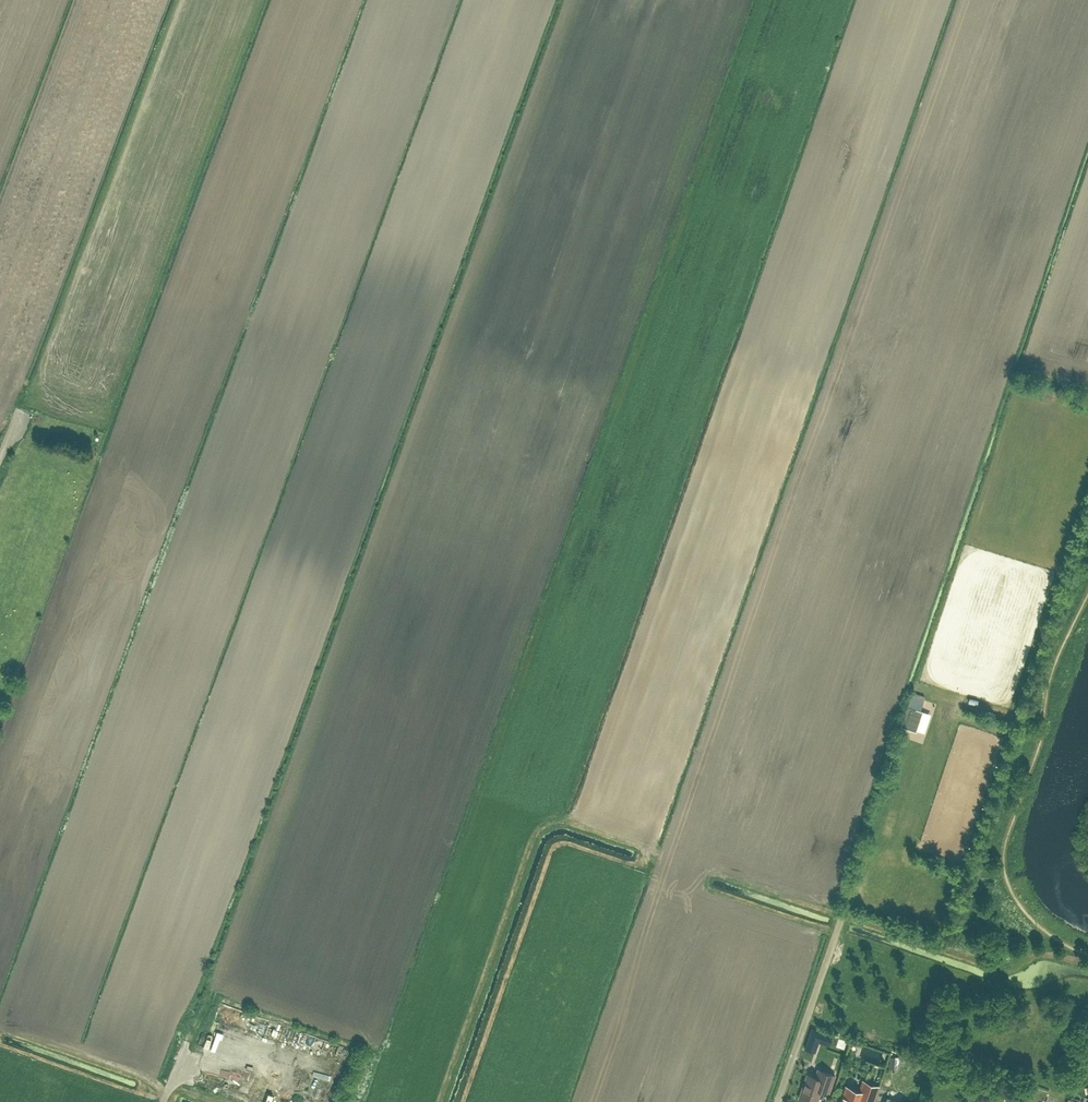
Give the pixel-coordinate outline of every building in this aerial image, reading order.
[(901,727),(916,732),(922,712),(907,707),(901,727)] [(805,1048),(815,1051),(822,1031),(812,1027),(805,1048)] [(888,1055),(887,1066),(897,1067),(898,1056),(888,1055)] [(835,1075),(818,1069),(815,1077),(808,1074),(799,1098),(812,1101),(816,1101),(821,1089),(829,1092),(835,1075)] [(878,1086),(863,1081),(860,1091),(846,1086),(841,1101),(860,1101),(861,1101),(865,1101),(872,1101),(878,1086)] [(1007,1098),(1009,1101),(1017,1101),(1023,1099),(1018,1091),(1007,1098)]
